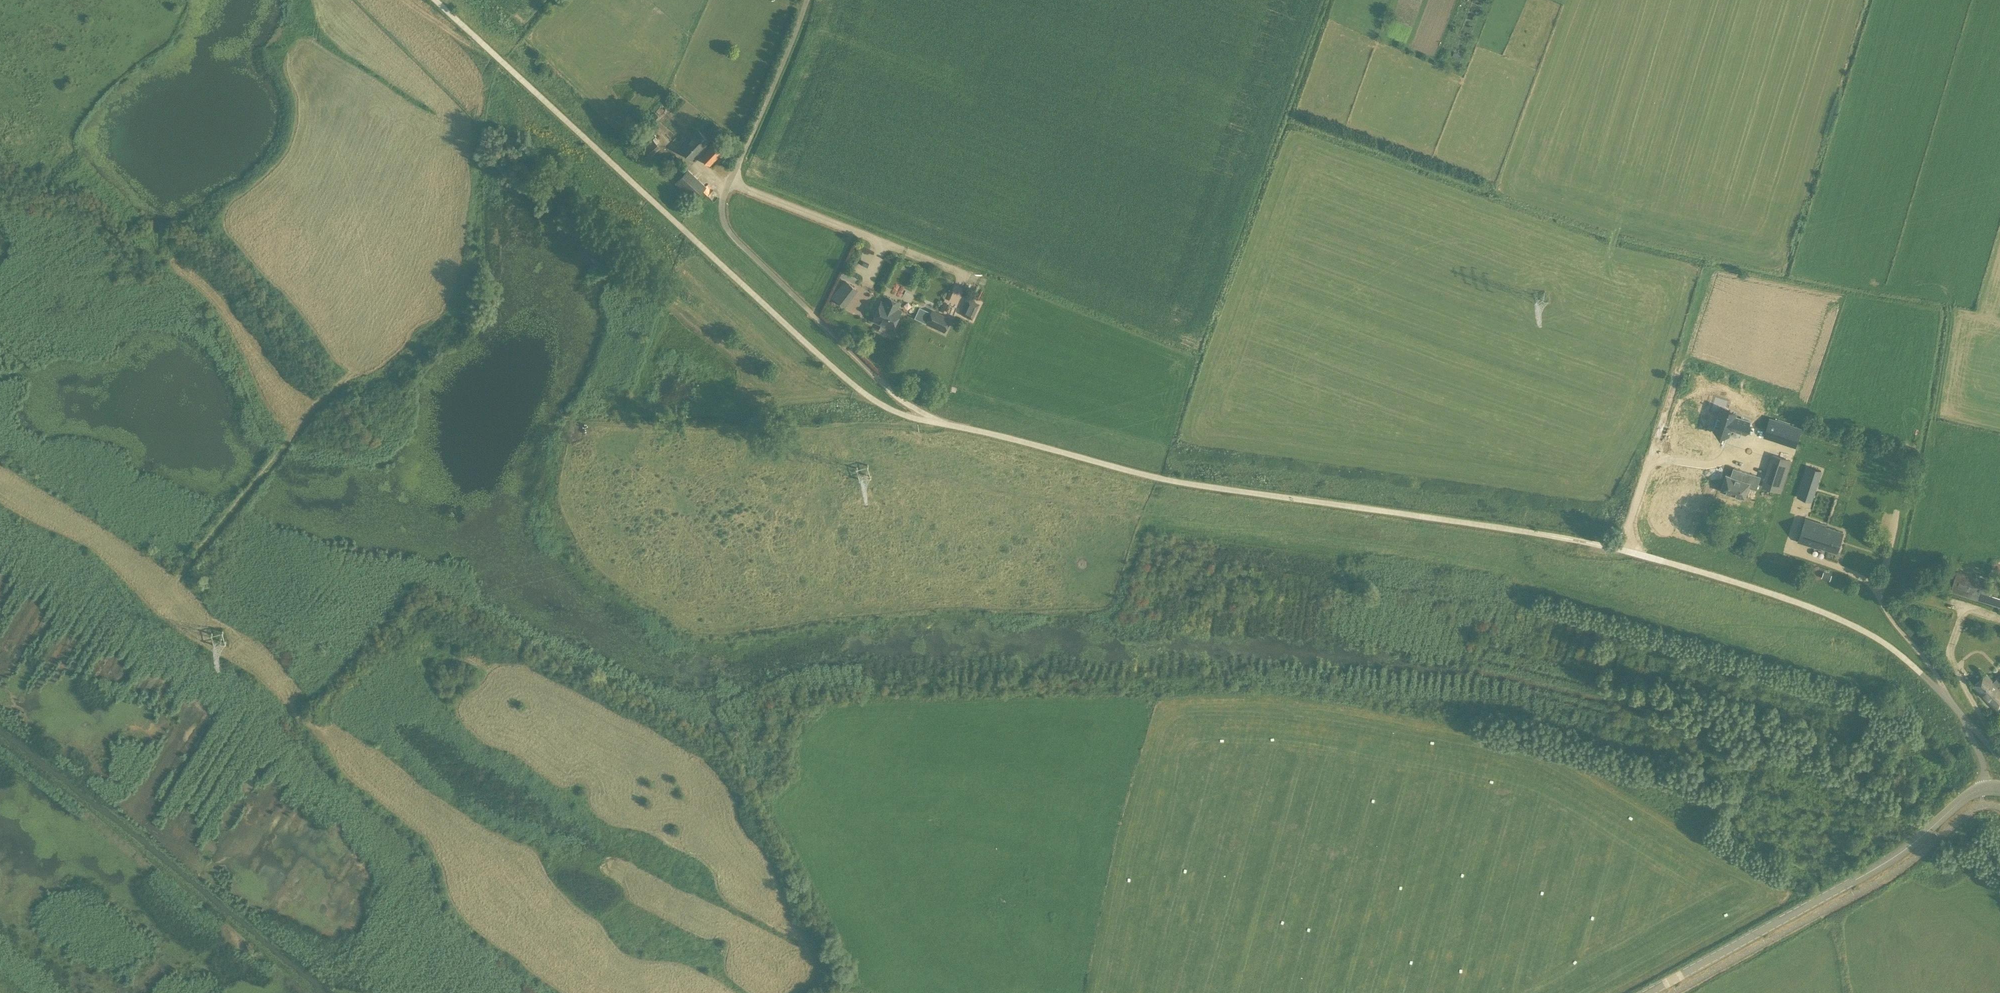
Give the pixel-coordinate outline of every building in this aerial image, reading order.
[(669,106),(674,100),(670,97),(665,103),(669,106)] [(654,112),(649,118),(654,123),(659,116),(654,112)] [(708,139),(699,129),(681,148),(691,157),(696,152),(700,155),(700,156),(709,165),(723,151),(712,141),(709,145),(705,142),(708,139)] [(649,157),(661,146),(652,138),(640,148),(649,157)] [(688,169),(676,181),(694,199),(706,186),(688,169)] [(842,271),(840,276),(855,283),(857,278),(842,271)] [(843,307),(855,291),(844,283),(832,299),(843,307)] [(879,329),(889,333),(891,329),(892,329),(901,310),(897,309),(901,301),(887,295),(884,302),(881,301),(871,321),(881,325),(879,329)] [(961,315),(972,320),(980,304),(969,299),(961,315)] [(914,318),(944,332),(951,318),(932,309),(930,312),(919,307),(914,318)] [(1739,416),(1724,411),(1717,432),(1731,437),(1733,430),(1746,435),(1750,424),(1738,419),(1739,416)] [(1802,431),(1772,421),(1766,438),(1797,448),(1802,431)] [(1792,461),(1775,456),(1765,486),(1783,492),(1792,461)] [(1759,490),(1763,477),(1737,469),(1736,469),(1734,477),(1730,476),(1729,476),(1725,491),(1725,492),(1747,499),(1748,498),(1751,488),(1759,490)] [(1805,473),(1798,496),(1806,499),(1808,491),(1813,493),(1818,478),(1805,473)] [(1806,518),(1798,541),(1819,547),(1819,546),(1837,551),(1843,532),(1826,526),(1826,524),(1806,518)] [(1958,567),(1951,591),(1999,605),(1999,606),(1999,584),(1987,580),(1977,577),(1978,573),(1958,567)] [(1999,704),(1999,680),(1996,676),(1993,680),(1986,673),(1973,686),(1995,709),(1999,704)]
